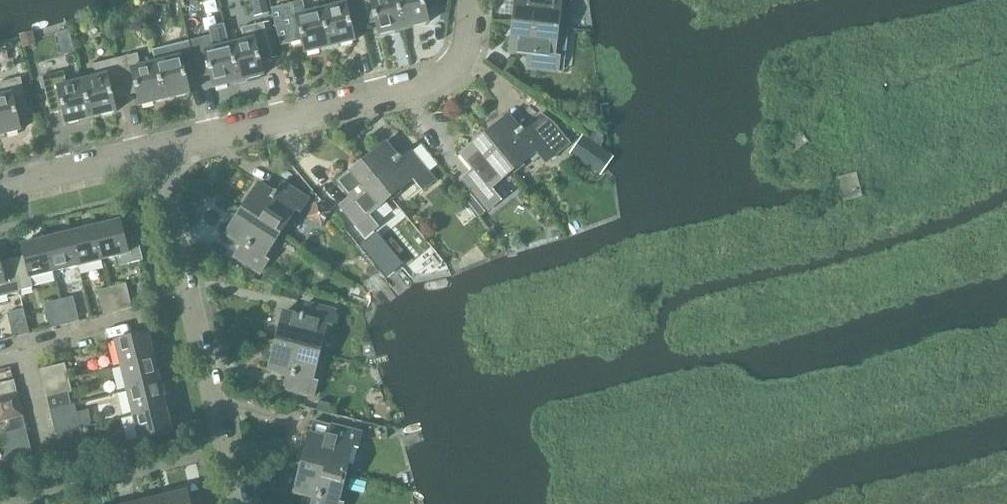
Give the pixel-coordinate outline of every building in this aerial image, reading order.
[(320,10),(330,47),(354,41),(351,28),(364,25),(357,0),(334,0),(336,6),(320,10)] [(364,25),(375,23),(378,36),(403,29),(396,0),(357,0),(364,25)] [(403,29),(428,23),(425,10),(437,7),(435,0),(396,0),(403,29)] [(512,22),(563,28),(569,28),(572,0),(515,0),(512,22)] [(330,47),(320,10),(306,13),(302,1),(280,6),(289,43),(302,40),(305,53),(330,47)] [(563,28),(512,22),(509,52),(529,54),(527,68),(557,71),(558,57),(554,57),(556,40),(567,40),(567,33),(563,28)] [(244,41),(229,45),(238,82),(263,76),(260,63),(272,60),(263,23),(240,28),(244,41)] [(211,36),(189,41),(198,78),(210,76),(213,88),(238,82),(229,45),(214,49),(211,36)] [(170,59),(155,63),(164,100),(189,94),(186,82),(198,78),(189,41),(167,47),(170,59)] [(137,54),(115,59),(125,97),(136,94),(139,107),(164,100),(155,63),(140,67),(137,54)] [(97,77),(81,81),(91,118),(116,112),(113,100),(125,97),(115,59),(93,65),(97,77)] [(91,118),(81,81),(67,85),(64,72),(41,78),(51,115),(62,112),(66,125),(91,118)] [(0,96),(0,136),(20,131),(17,118),(29,115),(20,78),(0,83),(0,92),(1,96),(0,96)] [(507,117),(484,135),(512,170),(535,151),(544,163),(568,144),(552,124),(540,115),(530,123),(531,123),(522,130),(521,128),(518,130),(507,117)] [(787,141),(795,151),(808,141),(800,131),(787,141)] [(591,143),(602,151),(606,145),(605,139),(597,134),(591,143)] [(512,170),(484,135),(461,154),(473,169),(463,178),(488,209),(499,199),(490,188),(512,170)] [(569,154),(597,174),(609,156),(581,136),(569,154)] [(385,143),(362,162),(390,197),(413,178),(422,189),(433,180),(408,149),(397,159),(385,143)] [(390,197),(362,162),(338,181),(351,196),(340,205),(365,236),(377,227),(367,215),(390,197)] [(838,176),(844,200),(862,195),(855,171),(838,176)] [(503,198),(514,191),(507,179),(496,185),(503,198)] [(258,184),(241,209),(279,234),(295,209),(299,212),(307,200),(282,183),(274,195),(258,184)] [(484,212),(469,193),(463,197),(478,216),(484,212)] [(393,197),(372,213),(382,226),(402,210),(393,197)] [(321,226),(329,213),(316,204),(307,217),(321,226)] [(279,234),(241,209),(225,234),(241,245),(234,257),(259,273),(267,261),(263,258),(279,234)] [(119,221),(95,227),(103,260),(117,256),(120,266),(143,260),(137,236),(124,239),(119,221)] [(95,227),(70,233),(78,266),(103,260),(95,227)] [(70,233),(45,239),(53,272),(78,266),(70,233)] [(23,256),(11,259),(19,291),(33,287),(31,277),(53,272),(45,239),(21,245),(23,256)] [(20,293),(19,291),(11,259),(0,261),(0,298),(20,293)] [(125,284),(110,288),(116,312),(132,308),(125,284)] [(116,312),(110,288),(97,291),(103,315),(116,312)] [(77,297),(79,315),(88,314),(86,296),(77,297)] [(73,297),(60,300),(66,324),(79,321),(73,297)] [(66,324),(60,300),(44,304),(50,328),(66,324)] [(283,312),(276,341),(319,352),(327,323),(332,324),(335,312),(306,304),(303,317),(283,312)] [(7,313),(13,338),(29,334),(23,309),(7,313)] [(114,341),(120,366),(153,358),(147,333),(114,341)] [(319,352),(276,341),(268,370),(287,375),(284,389),(313,396),(316,383),(312,381),(319,352)] [(120,366),(126,391),(159,383),(153,358),(120,366)] [(40,370),(43,385),(68,379),(64,364),(40,370)] [(68,379),(43,385),(47,398),(71,392),(68,379)] [(16,392),(13,380),(0,383),(0,396),(16,392)] [(126,391),(132,416),(165,408),(159,383),(126,391)] [(8,420),(22,417),(16,392),(0,396),(0,422),(8,420)] [(50,410),(55,434),(80,428),(79,425),(91,422),(88,409),(76,412),(74,404),(50,410)] [(165,408),(132,416),(139,440),(172,432),(165,408)] [(1,435),(4,447),(28,441),(22,417),(8,420),(9,424),(1,435)] [(309,434),(301,464),(344,475),(352,446),(356,447),(360,433),(331,426),(327,439),(309,434)] [(80,428),(55,434),(59,451),(84,445),(80,428)] [(28,441),(4,447),(8,463),(32,457),(28,441)] [(342,503),(337,502),(344,475),(301,464),(293,493),(312,498),(310,503),(341,503),(342,503)] [(161,497),(162,503),(189,503),(186,491),(161,497)]
